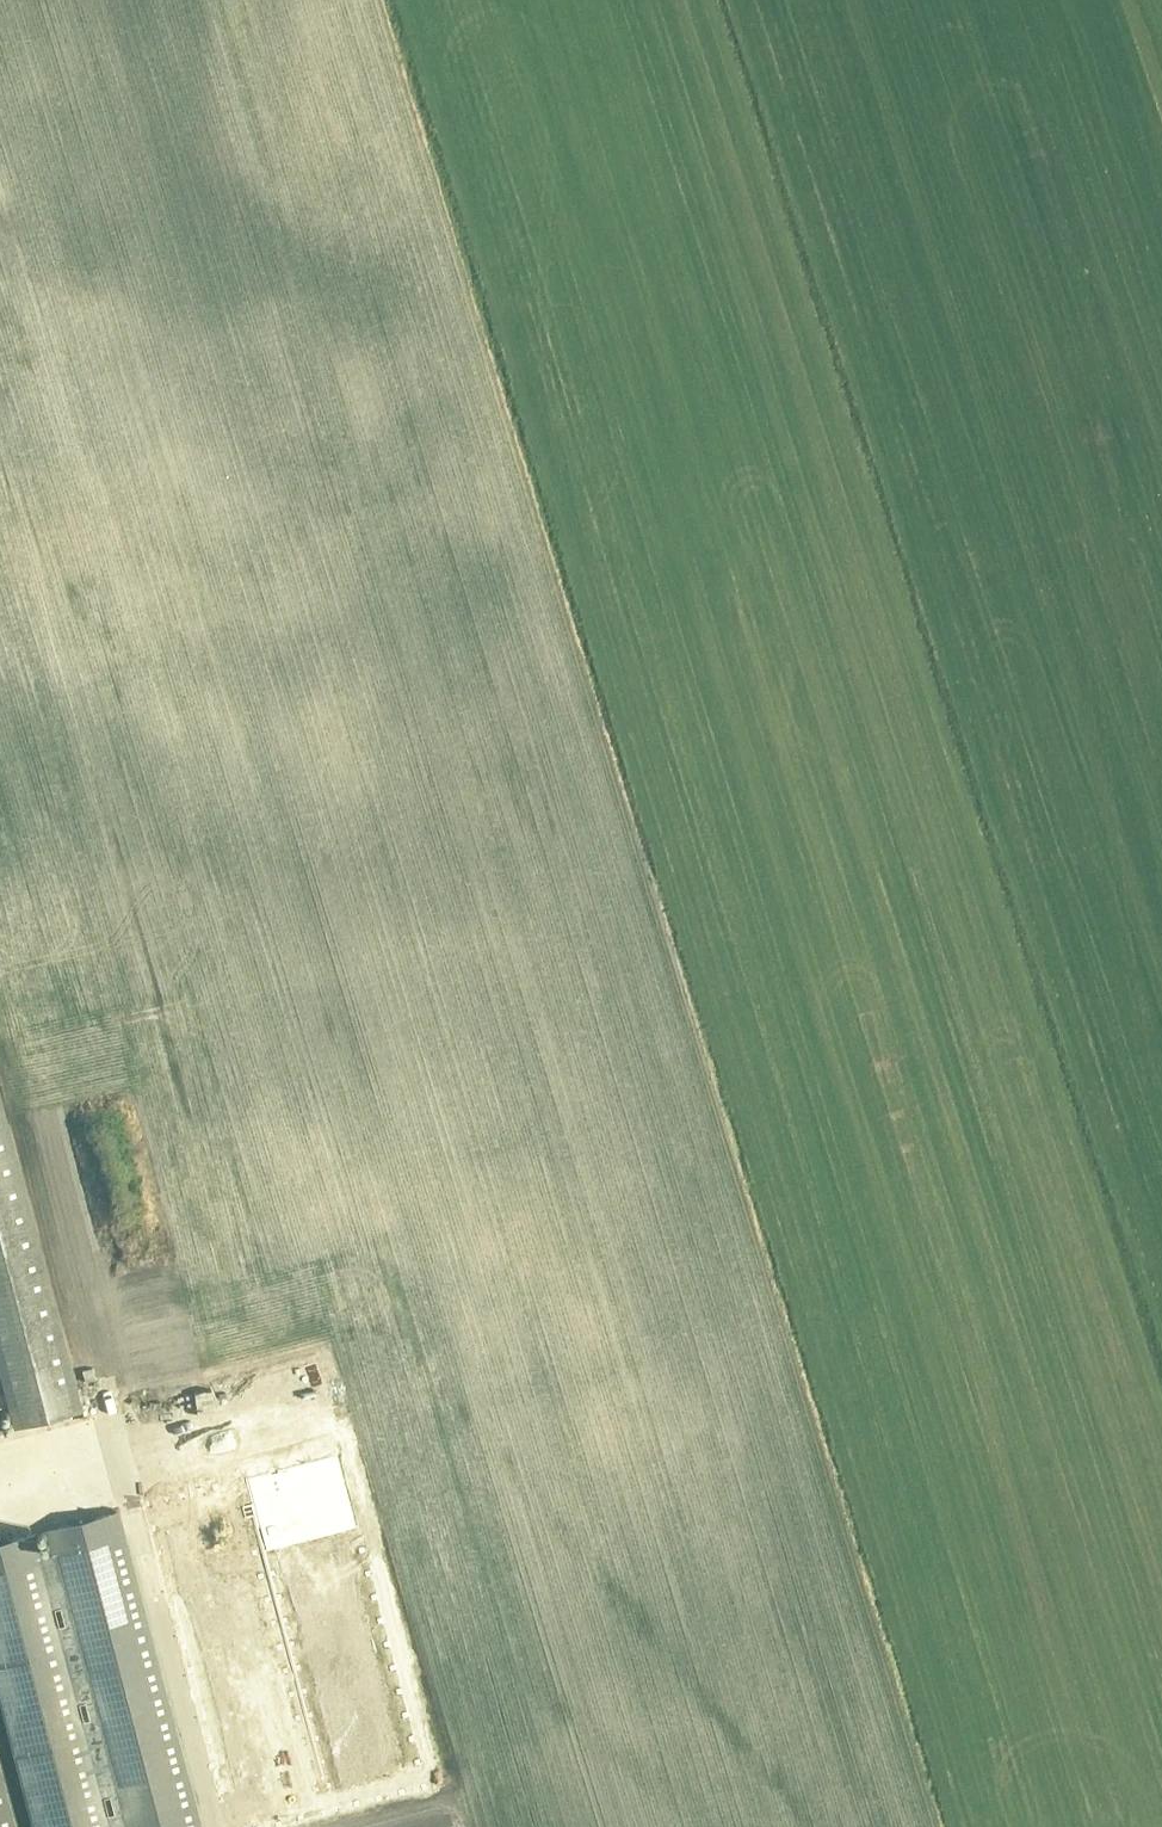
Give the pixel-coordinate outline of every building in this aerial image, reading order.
[(13,1429),(81,1412),(0,1100),(0,1379),(13,1429)] [(124,1532),(122,1533),(117,1513),(46,1532),(52,1555),(41,1558),(34,1535),(0,1544),(0,1702),(33,1826),(201,1826),(124,1532)] [(0,1779),(0,1826),(13,1826),(0,1779)]
